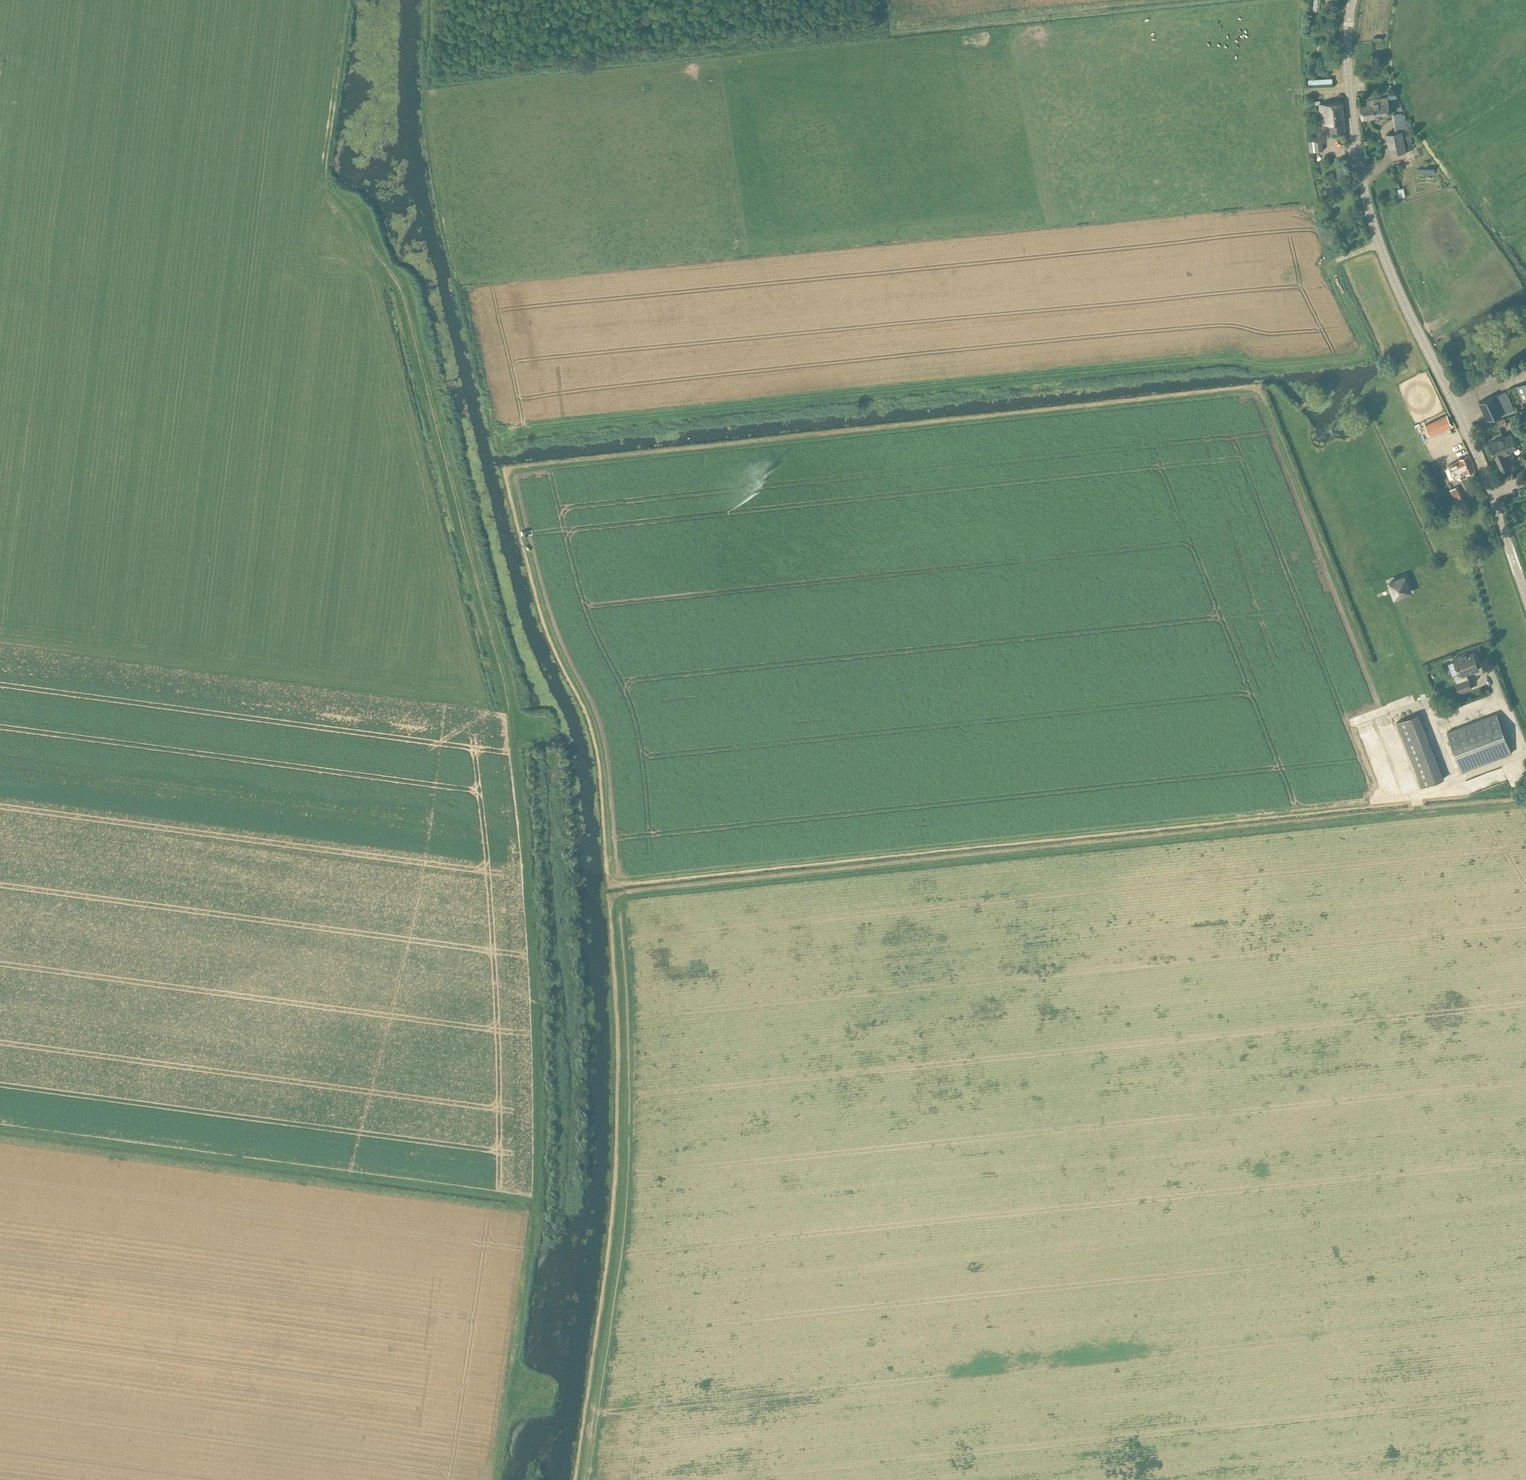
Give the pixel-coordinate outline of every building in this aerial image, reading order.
[(1387,97),(1377,99),(1367,100),(1368,106),(1360,107),(1362,119),(1390,115),(1387,97)] [(1332,132),(1336,131),(1346,130),(1343,102),(1321,104),(1323,125),(1331,124),(1332,132)] [(1390,154),(1400,152),(1414,149),(1410,129),(1404,118),(1402,118),(1402,117),(1401,117),(1400,114),(1394,116),(1396,132),(1386,134),(1390,154)] [(1323,140),(1315,141),(1316,150),(1324,150),(1323,140)] [(1424,151),(1417,153),(1419,160),(1426,158),(1424,151)] [(1396,198),(1404,196),(1403,188),(1394,189),(1396,198)] [(1525,406),(1525,381),(1517,385),(1525,406)] [(1505,390),(1479,402),(1487,420),(1513,409),(1505,390)] [(1447,415),(1425,425),(1431,437),(1452,427),(1447,415)] [(1504,418),(1496,421),(1499,428),(1506,425),(1504,418)] [(1512,433),(1489,443),(1495,456),(1496,455),(1501,468),(1518,461),(1517,459),(1514,460),(1509,449),(1518,446),(1512,433)] [(1438,437),(1428,440),(1439,466),(1448,463),(1438,437)] [(1455,478),(1475,470),(1469,455),(1448,464),(1455,478)] [(1449,486),(1459,505),(1464,502),(1455,485),(1454,486),(1453,484),(1449,486)] [(1325,529),(1328,539),(1339,537),(1336,526),(1325,529)] [(1404,577),(1390,582),(1395,596),(1409,591),(1404,577)] [(1467,653),(1457,657),(1454,658),(1459,673),(1453,675),(1459,692),(1472,688),(1466,674),(1479,669),(1476,660),(1474,653),(1467,655),(1467,653)] [(1497,713),(1487,717),(1447,732),(1462,772),(1512,753),(1497,713)] [(1398,722),(1422,787),(1444,778),(1419,714),(1398,722)] [(1374,741),(1374,744),(1364,745),(1365,756),(1383,755),(1383,741),(1374,741)]
